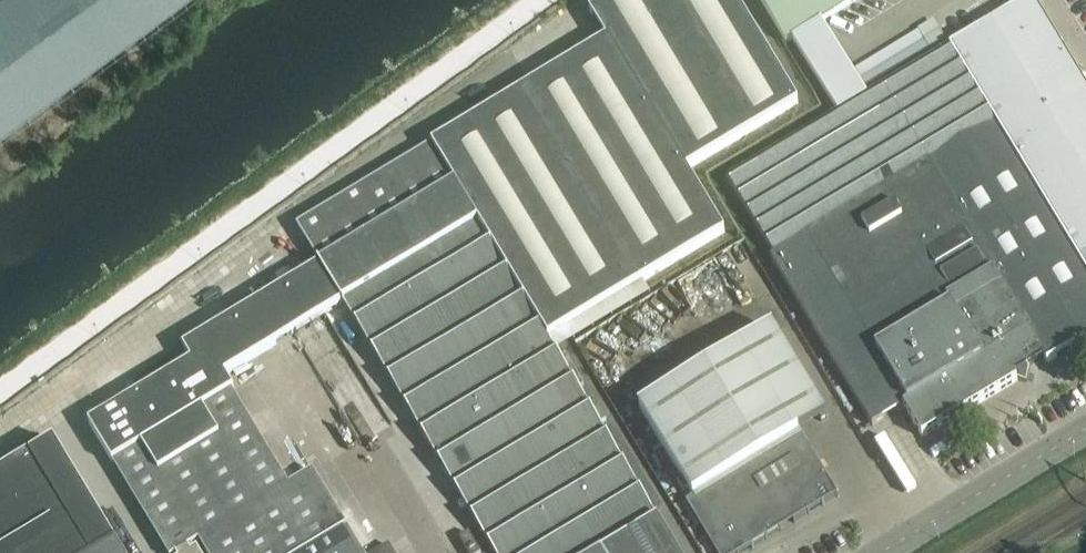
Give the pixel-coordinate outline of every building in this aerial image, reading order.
[(164,0),(0,0),(0,121),(164,0)] [(301,278),(324,316),(342,305),(343,307),(344,306),(493,552),(678,552),(600,425),(593,413),(578,388),(584,385),(566,354),(560,358),(548,339),(725,233),(687,170),(792,102),(734,0),(610,0),(590,12),(607,40),(297,227),(319,264),(318,265),(319,266),(301,278)] [(729,180),(775,257),(772,259),(872,427),(904,408),(922,438),(1017,381),(1026,383),(1029,371),(1027,368),(1043,358),(1047,365),(1085,342),(1085,88),(1033,0),(1030,0),(949,48),(950,48),(867,97),(821,23),(858,0),(759,0),(786,44),(792,40),(840,114),(729,180)] [(901,40),(908,55),(945,37),(938,22),(901,40)] [(301,278),(183,348),(191,362),(88,424),(113,463),(167,552),(200,552),(197,548),(191,552),(188,547),(199,540),(206,552),(362,552),(313,471),(289,486),(232,391),(234,390),(225,376),(324,316),(301,278)] [(694,500),(687,505),(716,552),(745,552),(838,497),(800,435),(827,419),(773,329),(640,410),(694,500)] [(599,409),(593,413),(600,425),(607,421),(599,409)] [(55,443),(0,476),(0,552),(121,552),(55,443)] [(467,552),(480,552),(469,533),(459,539),(467,552)]
